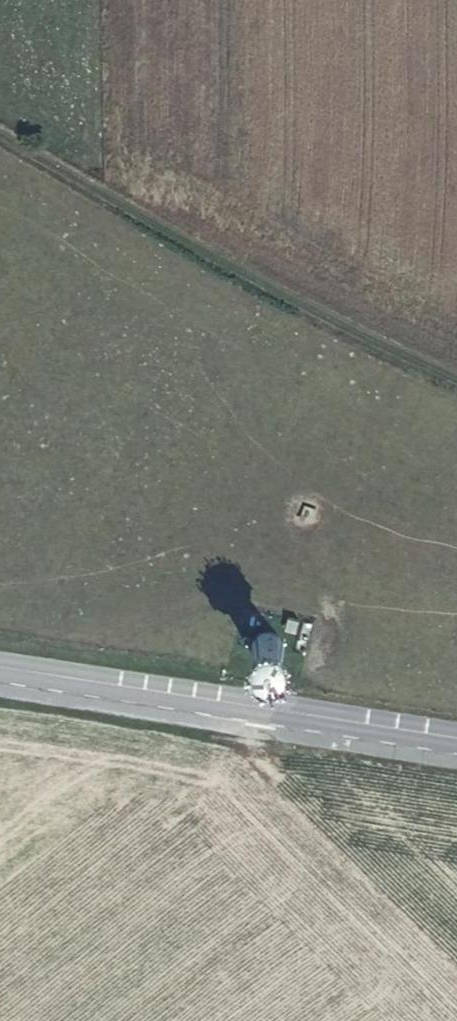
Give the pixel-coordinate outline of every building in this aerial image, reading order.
[(298,620),(288,617),(284,629),(295,632),(298,620)] [(283,651),(284,648),(283,644),(282,641),(281,638),(278,635),(275,634),(272,632),(268,632),(265,632),(262,633),(258,634),(256,637),(254,639),(252,643),(251,646),(251,650),(252,653),(253,656),(256,659),(258,661),(261,663),(265,664),(268,664),(272,664),(275,662),(278,660),(281,658),(282,655),(283,651)]
